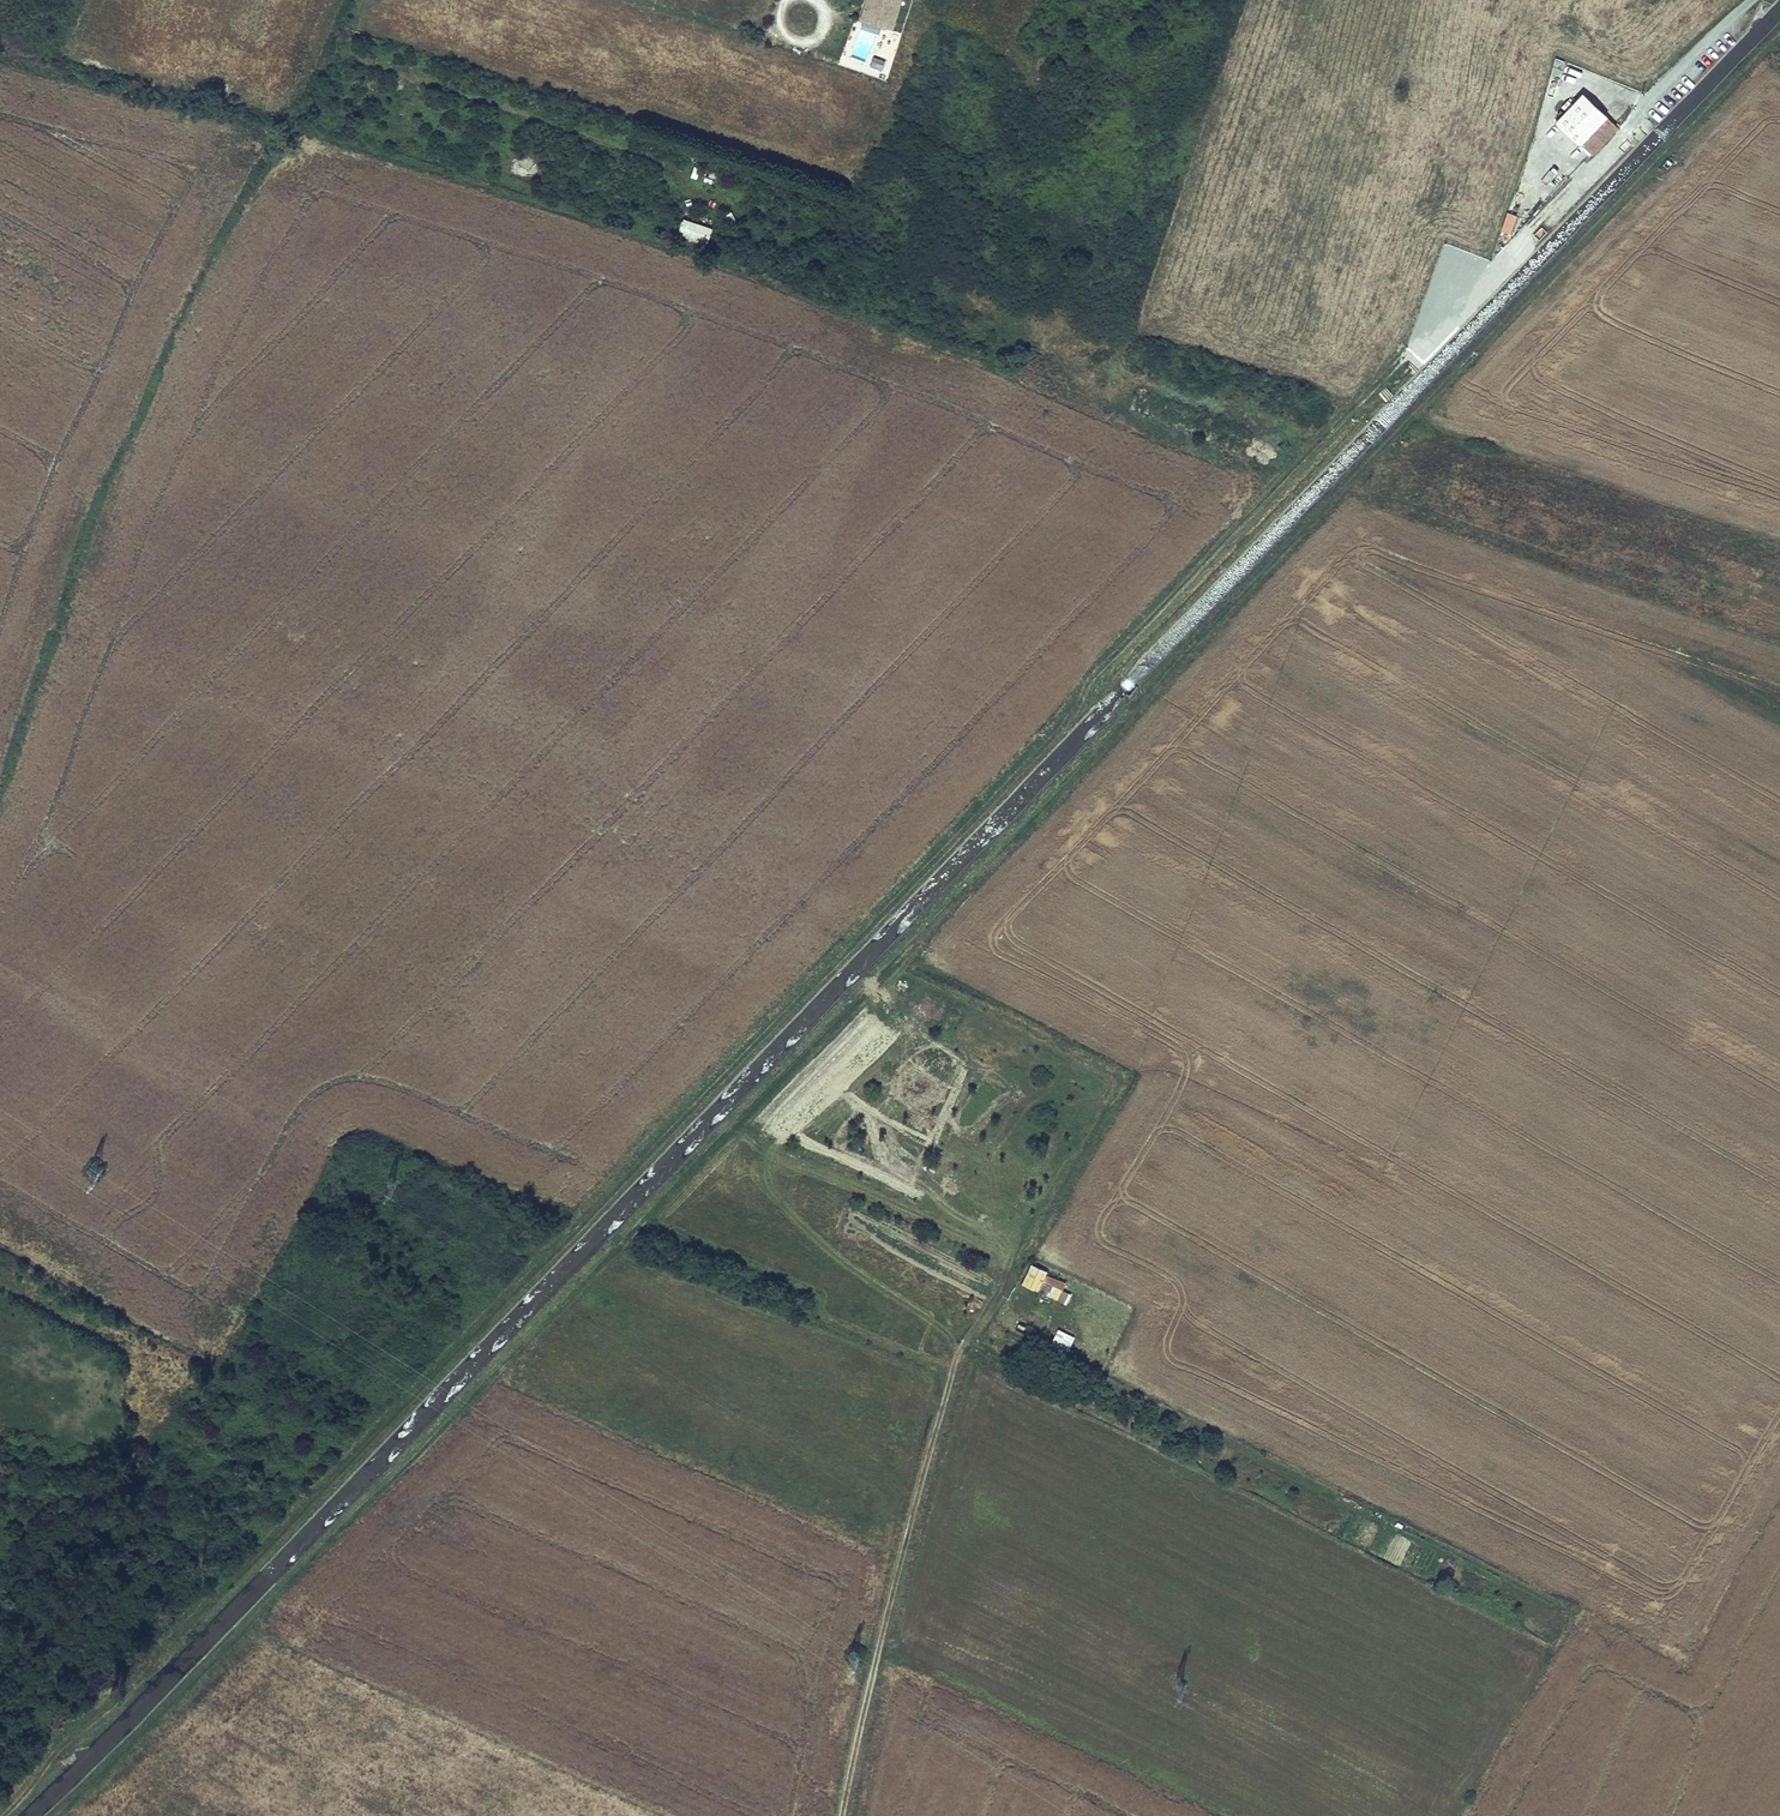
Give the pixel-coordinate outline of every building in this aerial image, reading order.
[(892,30),(900,0),(867,0),(861,21),(892,30)] [(877,36),(862,30),(853,56),(867,62),(877,36)] [(885,61),(874,56),(870,65),(881,70),(885,61)] [(1575,150),(1606,117),(1584,94),(1557,122),(1560,124),(1554,129),(1575,150)] [(1668,159),(1663,164),(1669,171),(1674,165),(1668,159)] [(1511,234),(1517,215),(1505,212),(1499,231),(1511,234)] [(712,228),(684,218),(678,234),(707,244),(712,228)] [(1037,1292),(1046,1271),(1029,1264),(1021,1285),(1037,1292)] [(1070,1294),(1062,1290),(1065,1283),(1047,1275),(1038,1293),(1065,1305),(1070,1294)] [(1050,1344),(1068,1352),(1074,1336),(1057,1329),(1050,1344)]
